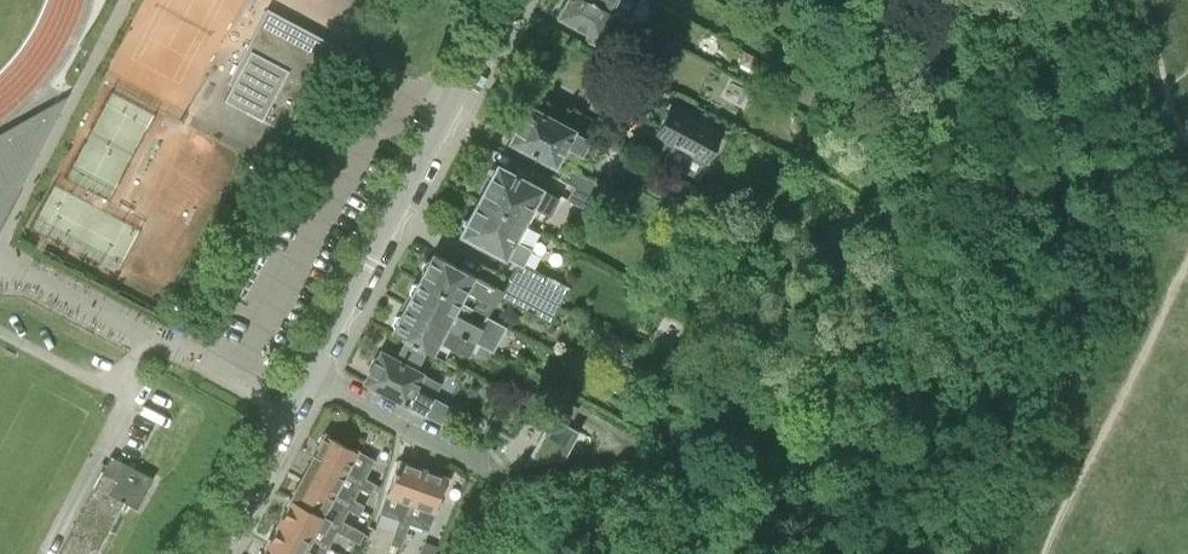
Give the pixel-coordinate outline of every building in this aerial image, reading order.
[(589,32),(584,43),(604,52),(606,49),(608,50),(619,30),(626,33),(659,51),(665,39),(629,20),(592,0),(566,0),(557,15),(589,32)] [(629,20),(639,0),(592,0),(629,20)] [(335,44),(301,26),(267,8),(228,82),(232,84),(224,100),(288,134),(335,44)] [(762,73),(768,62),(744,49),(738,60),(762,73)] [(556,164),(565,168),(566,166),(574,150),(591,159),(600,143),(590,137),(574,130),(528,106),(510,139),(556,164)] [(698,179),(708,160),(722,135),(723,136),(725,131),(712,124),(715,118),(701,111),(700,112),(688,106),(683,114),(667,106),(653,132),(671,141),(661,161),(667,164),(668,162),(697,177),(696,179),(698,179)] [(46,118),(0,144),(0,205),(46,118)] [(479,199),(525,223),(533,207),(549,215),(559,197),(543,189),(496,165),(479,199)] [(585,176),(579,188),(600,199),(604,201),(611,188),(585,176)] [(579,188),(573,185),(567,199),(593,212),(600,199),(579,188)] [(506,258),(522,265),(524,263),(531,248),(515,241),(525,223),(479,199),(461,232),(507,256),(506,258)] [(501,301),(503,296),(506,291),(501,289),(501,288),(433,252),(420,277),(472,305),(488,313),(494,303),(496,298),(501,301)] [(406,304),(474,340),(496,351),(509,325),(488,313),(481,325),(466,317),(472,305),(420,277),(406,304)] [(538,294),(559,305),(568,288),(547,277),(538,294)] [(559,305),(538,294),(529,310),(550,321),(559,305)] [(470,348),(474,340),(406,304),(391,331),(444,357),(451,344),(467,353),(470,348)] [(364,382),(442,423),(451,407),(433,397),(440,385),(421,374),(421,373),(380,352),(364,382)] [(551,414),(525,464),(562,454),(576,427),(551,414)] [(371,492),(373,487),(375,482),(364,476),(373,459),(326,434),(315,456),(362,481),(360,486),(371,492)] [(62,553),(95,553),(123,501),(137,508),(153,477),(110,455),(59,553),(62,553)] [(353,498),(360,486),(362,481),(315,456),(303,478),(350,503),(348,508),(359,514),(361,509),(364,504),(353,498)] [(380,512),(399,519),(404,520),(423,470),(399,461),(380,512)] [(409,522),(428,529),(446,478),(423,470),(404,520),(399,519),(395,531),(405,534),(409,522)] [(342,520),(348,508),(350,503),(303,478),(291,499),(339,525),(337,530),(348,536),(353,526),(342,520)] [(328,547),(337,530),(339,525),(291,499),(280,521),(328,547)] [(328,547),(280,521),(269,542),(292,553),(324,553),(328,547)] [(364,532),(353,526),(348,536),(359,542),(361,537),(364,532)] [(405,534),(395,531),(391,543),(396,545),(401,546),(405,534)] [(269,542),(262,553),(292,553),(269,542)]
